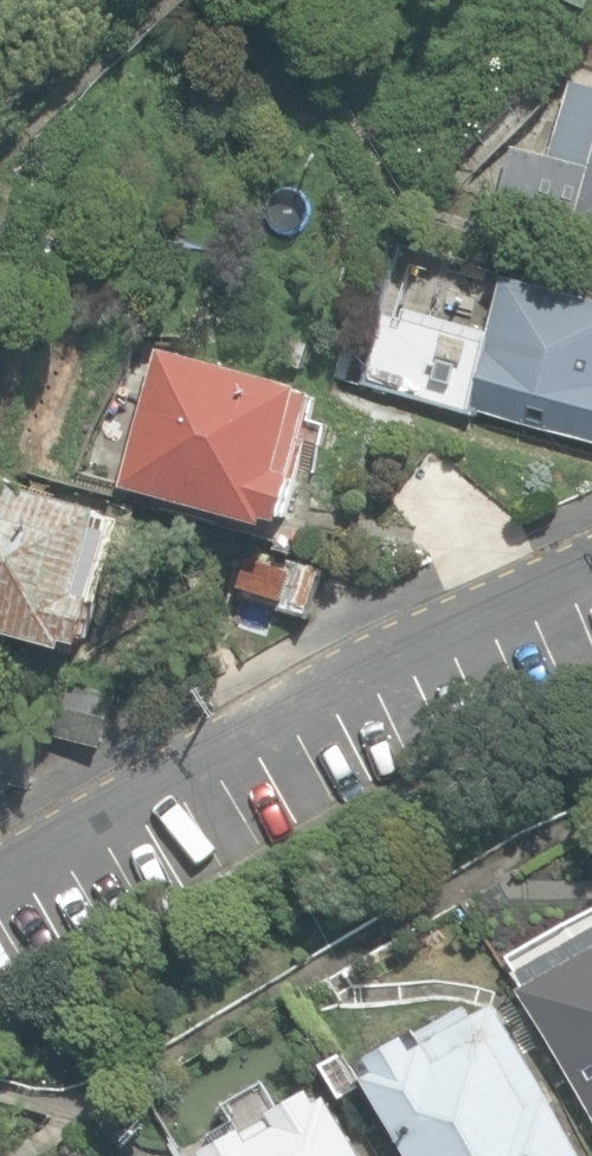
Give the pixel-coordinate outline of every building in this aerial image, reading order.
[(585,9),(589,0),(566,0),(585,9)] [(569,84),(549,158),(512,148),(496,208),(591,233),(591,90),(569,84)] [(9,209),(0,208),(0,256),(9,209)] [(256,251),(278,244),(271,222),(249,228),(256,251)] [(503,279),(479,371),(374,344),(362,391),(471,419),(473,412),(591,443),(591,301),(503,279)] [(124,484),(271,522),(272,517),(288,521),(300,472),(320,395),(307,391),(308,386),(158,347),(122,484),(124,484)] [(71,645),(73,638),(90,642),(102,594),(101,594),(121,518),(107,515),(109,508),(0,479),(0,626),(71,645)] [(256,546),(244,599),(310,615),(323,562),(256,546)] [(44,733),(104,746),(116,692),(49,676),(37,730),(44,733)] [(10,792),(12,783),(33,788),(44,734),(0,725),(0,790),(10,792)] [(519,968),(528,985),(521,989),(591,1115),(591,927),(519,968)] [(498,1003),(480,1013),(473,1001),(360,1063),(411,1155),(582,1155),(498,1003)] [(331,1092),(323,1097),(316,1085),(204,1149),(208,1155),(368,1155),(331,1092)]
